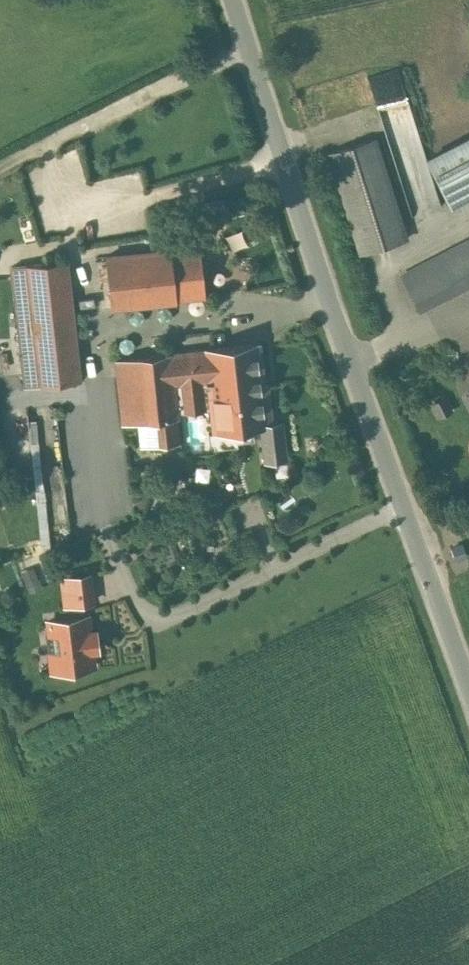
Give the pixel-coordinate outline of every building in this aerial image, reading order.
[(368,73),(384,135),(415,127),(399,65),(368,73)] [(427,159),(451,203),(468,194),(468,137),(427,159)] [(374,138),(328,153),(343,201),(359,253),(406,238),(390,186),(389,186),(374,138)] [(402,274),(419,308),(468,282),(468,239),(402,274)] [(170,252),(107,256),(110,310),(174,306),(174,300),(170,255),(170,252)] [(198,253),(170,255),(174,300),(202,298),(198,253)] [(214,266),(214,264),(214,261),(212,259),(210,258),(208,258),(205,258),(203,259),(202,262),(202,264),(202,267),(203,269),(206,270),(208,270),(211,270),(213,268),(214,266)] [(65,260),(26,264),(39,386),(79,382),(65,260)] [(216,280),(216,277),(216,275),(214,273),(212,271),(210,271),(207,272),(205,273),(204,275),(203,278),(204,280),(205,282),(208,283),(210,284),(213,283),(215,282),(216,280)] [(257,345),(203,350),(207,384),(174,387),(176,414),(209,411),(212,433),(269,427),(264,386),(261,386),(257,345)] [(203,350),(118,358),(124,422),(177,417),(176,414),(174,387),(207,384),(203,350)] [(90,588),(64,591),(65,604),(92,601),(90,588)] [(87,616),(48,620),(49,635),(45,635),(47,651),(54,650),(57,670),(93,665),(91,650),(92,650),(90,631),(89,631),(87,616)]
